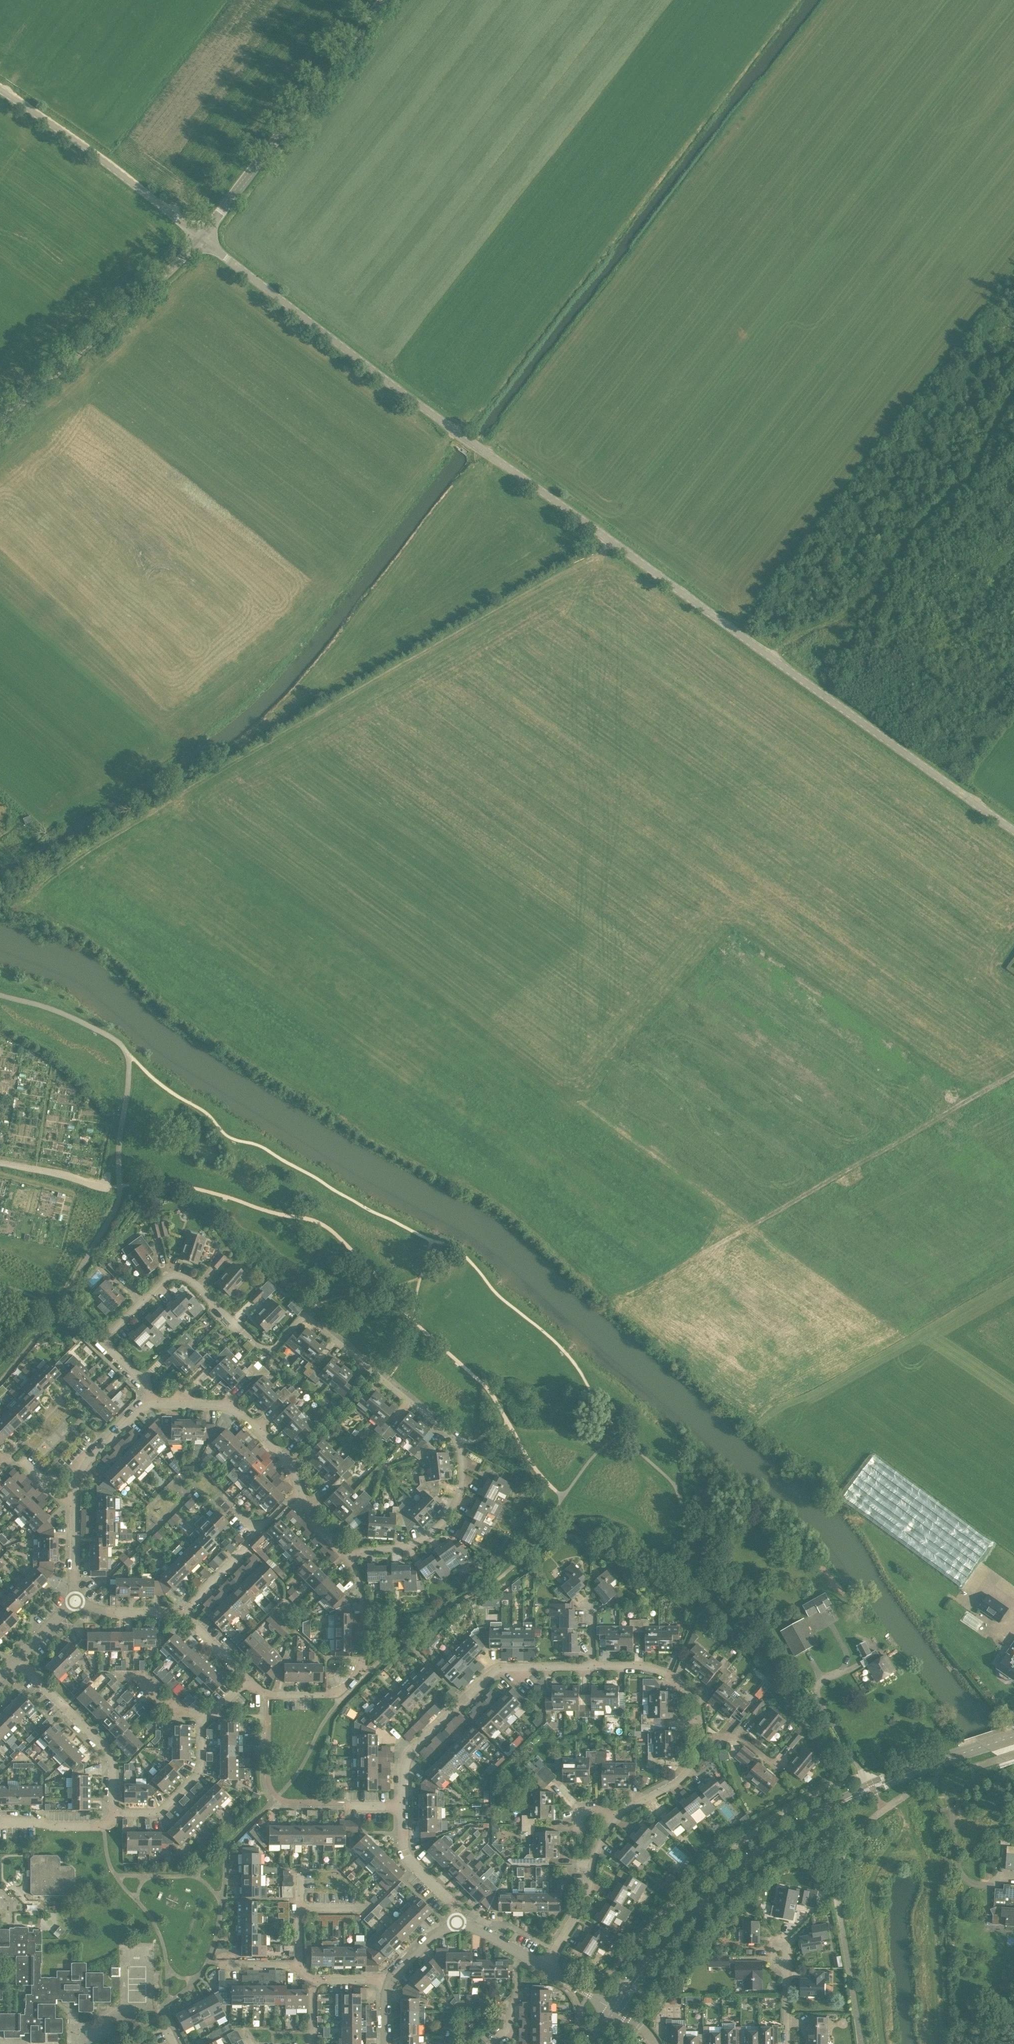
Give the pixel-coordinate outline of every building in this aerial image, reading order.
[(29,817),(23,819),(25,825),(31,823),(29,817)] [(151,1195),(153,1202),(160,1200),(159,1193),(151,1195)] [(164,1222),(158,1223),(161,1237),(168,1235),(164,1222)] [(161,1237),(158,1223),(151,1225),(155,1239),(161,1237)] [(205,1239),(188,1234),(180,1258),(197,1263),(205,1239)] [(127,1246),(132,1253),(127,1256),(142,1277),(157,1266),(149,1255),(153,1252),(141,1236),(127,1246)] [(225,1258),(221,1254),(212,1264),(216,1268),(225,1258)] [(119,1272),(110,1262),(105,1267),(115,1277),(119,1272)] [(233,1263),(218,1281),(217,1280),(215,1283),(228,1295),(236,1285),(237,1286),(247,1275),(233,1263)] [(93,1293),(102,1302),(97,1307),(105,1314),(109,1310),(110,1312),(124,1298),(121,1296),(120,1296),(113,1289),(111,1290),(108,1288),(109,1287),(104,1282),(93,1293)] [(250,1299),(254,1304),(264,1294),(260,1290),(250,1299)] [(166,1306),(168,1308),(178,1318),(186,1310),(194,1317),(203,1308),(189,1295),(185,1299),(181,1295),(173,1304),(171,1302),(166,1306)] [(288,1305),(299,1314),(304,1307),(293,1299),(288,1305)] [(252,1318),(265,1330),(273,1322),(274,1323),(283,1314),(271,1302),(267,1306),(268,1307),(265,1310),(263,1308),(255,1316),(255,1315),(252,1318)] [(145,1319),(151,1325),(156,1330),(164,1322),(172,1330),(181,1321),(178,1318),(168,1308),(164,1312),(160,1308),(151,1316),(149,1314),(145,1319)] [(164,1338),(156,1330),(151,1325),(147,1329),(143,1324),(134,1333),(132,1331),(128,1336),(139,1347),(147,1339),(155,1347),(164,1338)] [(285,1343),(300,1356),(312,1340),(313,1341),(316,1336),(306,1328),(298,1337),(293,1333),(285,1343)] [(191,1340),(185,1333),(172,1346),(176,1350),(164,1363),(169,1367),(172,1363),(178,1368),(195,1351),(187,1344),(191,1340)] [(80,1339),(75,1335),(71,1339),(76,1344),(80,1339)] [(300,1356),(308,1362),(304,1367),(306,1369),(303,1373),(308,1378),(316,1368),(311,1363),(327,1345),(322,1341),(318,1345),(313,1341),(312,1340),(300,1356)] [(208,1365),(213,1369),(209,1373),(213,1378),(217,1374),(222,1379),(236,1366),(240,1362),(225,1348),(217,1357),(213,1360),(208,1365)] [(202,1358),(200,1356),(195,1351),(178,1368),(188,1377),(199,1365),(204,1369),(208,1365),(213,1360),(206,1353),(202,1358)] [(64,1378),(73,1387),(89,1371),(73,1355),(64,1365),(69,1370),(71,1372),(64,1378)] [(316,1368),(308,1378),(315,1384),(320,1379),(327,1385),(331,1381),(331,1380),(340,1370),(339,1370),(334,1365),(337,1361),(333,1357),(321,1372),(316,1368)] [(51,1383),(63,1371),(65,1373),(69,1370),(64,1365),(60,1368),(55,1364),(53,1367),(48,1362),(39,1371),(51,1383)] [(254,1375),(258,1371),(251,1364),(247,1369),(245,1367),(241,1371),(236,1366),(222,1379),(218,1383),(225,1387),(226,1386),(230,1390),(245,1375),(249,1380),(254,1375)] [(253,1393),(259,1399),(268,1389),(272,1385),(265,1378),(270,1373),(263,1366),(258,1371),(254,1375),(258,1380),(245,1393),(249,1397),(253,1393)] [(331,1380),(331,1381),(337,1386),(333,1390),(343,1397),(351,1387),(346,1383),(354,1374),(343,1366),(339,1370),(340,1370),(331,1380)] [(25,1367),(22,1370),(27,1375),(30,1372),(25,1367)] [(89,1371),(73,1387),(81,1395),(93,1384),(88,1379),(97,1370),(93,1367),(89,1371)] [(39,1371),(31,1379),(42,1391),(51,1383),(39,1371)] [(17,1375),(13,1379),(18,1384),(22,1380),(17,1375)] [(105,1378),(102,1375),(97,1380),(100,1384),(105,1378)] [(34,1400),(34,1399),(42,1391),(31,1379),(22,1388),(27,1393),(34,1400)] [(81,1395),(90,1404),(102,1392),(93,1384),(81,1395)] [(105,1389),(109,1392),(114,1387),(111,1384),(105,1389)] [(268,1389),(259,1399),(255,1402),(264,1412),(277,1399),(282,1403),(286,1399),(291,1394),(284,1387),(279,1392),(277,1390),(274,1394),(268,1389)] [(30,1413),(39,1405),(34,1399),(34,1400),(27,1393),(22,1398),(13,1389),(10,1393),(15,1398),(19,1402),(30,1413)] [(291,1394),(286,1399),(290,1404),(273,1421),(277,1425),(281,1421),(286,1426),(287,1427),(300,1413),(293,1406),(298,1401),(296,1399),(299,1395),(295,1390),(291,1394)] [(373,1414),(382,1403),(385,1399),(375,1391),(368,1400),(363,1396),(354,1406),(364,1414),(367,1410),(373,1414)] [(90,1404),(98,1412),(110,1401),(102,1392),(90,1404)] [(6,1406),(10,1410),(22,1422),(30,1413),(19,1402),(15,1398),(6,1406)] [(110,1401),(98,1412),(107,1421),(108,1420),(109,1421),(113,1418),(112,1416),(122,1406),(113,1398),(110,1401)] [(388,1408),(382,1403),(373,1414),(370,1418),(377,1425),(373,1430),(380,1436),(388,1426),(384,1422),(396,1408),(391,1404),(388,1408)] [(10,1410),(2,1418),(13,1430),(22,1422),(10,1410)] [(404,1439),(407,1435),(416,1425),(410,1420),(413,1416),(409,1412),(393,1430),(388,1426),(380,1436),(386,1440),(389,1436),(391,1438),(396,1433),(404,1439)] [(305,1418),(300,1413),(287,1427),(286,1426),(282,1430),(292,1440),(300,1431),(305,1436),(314,1427),(305,1418)] [(13,1430),(2,1418),(0,1420),(0,1434),(5,1439),(13,1430)] [(150,1429),(142,1437),(156,1451),(163,1443),(162,1442),(166,1438),(161,1425),(160,1425),(158,1419),(149,1428),(150,1429)] [(420,1420),(416,1425),(407,1435),(413,1440),(409,1444),(411,1446),(407,1451),(415,1457),(427,1442),(422,1438),(430,1429),(420,1420)] [(171,1425),(161,1425),(166,1438),(169,1445),(183,1445),(182,1440),(182,1421),(171,1421),(171,1425)] [(193,1421),(182,1421),(182,1440),(193,1440),(193,1421)] [(204,1421),(193,1421),(193,1440),(204,1440),(204,1438),(210,1438),(215,1425),(204,1425),(204,1421)] [(212,1443),(220,1451),(233,1438),(225,1430),(222,1433),(215,1425),(210,1438),(214,1442),(212,1443)] [(240,1431),(233,1438),(220,1451),(228,1459),(240,1446),(236,1442),(244,1434),(240,1431)] [(131,1434),(127,1438),(151,1461),(158,1454),(155,1451),(156,1451),(142,1437),(138,1441),(131,1434)] [(131,1448),(127,1453),(145,1470),(152,1463),(151,1461),(127,1438),(124,1441),(131,1448)] [(322,1467),(335,1453),(322,1440),(313,1448),(317,1453),(309,1461),(318,1471),(322,1467)] [(435,1449),(427,1442),(415,1457),(417,1459),(423,1458),(423,1461),(429,1461),(429,1468),(449,1466),(447,1452),(435,1453),(435,1449)] [(245,1451),(240,1446),(228,1459),(235,1466),(256,1446),(252,1443),(245,1451)] [(259,1449),(256,1446),(235,1466),(235,1467),(231,1471),(238,1479),(255,1462),(251,1457),(259,1449)] [(116,1450),(112,1453),(133,1474),(137,1478),(145,1470),(127,1453),(123,1457),(116,1450)] [(116,1464),(111,1468),(125,1482),(133,1474),(112,1453),(109,1457),(116,1464)] [(322,1467),(327,1472),(324,1476),(328,1480),(341,1467),(345,1472),(354,1463),(347,1456),(343,1461),(335,1453),(322,1467)] [(259,1466),(255,1462),(238,1479),(246,1486),(246,1487),(271,1462),(268,1458),(259,1466)] [(169,1465),(178,1474),(180,1472),(175,1459),(169,1465)] [(275,1465),(271,1462),(246,1487),(246,1486),(241,1491),(248,1499),(267,1481),(263,1477),(275,1465)] [(418,1477),(419,1485),(439,1492),(438,1480),(450,1479),(449,1466),(429,1468),(430,1475),(418,1477)] [(97,1485),(97,1486),(112,1492),(116,1488),(117,1490),(125,1482),(111,1468),(104,1476),(107,1479),(101,1485),(97,1485)] [(4,1500),(18,1486),(14,1483),(21,1476),(17,1472),(12,1477),(5,1484),(0,1489),(0,1496),(4,1500)] [(347,1498),(350,1494),(354,1491),(345,1482),(346,1481),(341,1476),(332,1485),(337,1489),(324,1503),(328,1507),(332,1503),(337,1508),(347,1498)] [(478,1494),(486,1498),(492,1502),(498,1491),(508,1496),(513,1485),(497,1476),(494,1482),(489,1479),(483,1489),(481,1488),(478,1494)] [(271,1485),(267,1481),(248,1499),(256,1507),(261,1502),(281,1482),(278,1478),(271,1485)] [(285,1485),(281,1482),(261,1502),(269,1510),(282,1496),(278,1492),(285,1485)] [(4,1500),(12,1508),(32,1487),(29,1484),(22,1491),(18,1486),(4,1500)] [(422,1499),(417,1504),(431,1518),(440,1508),(432,1500),(439,1492),(419,1485),(415,1489),(420,1494),(419,1495),(422,1499)] [(97,1486),(97,1509),(114,1510),(114,1497),(112,1497),(112,1492),(97,1486)] [(36,1491),(32,1487),(12,1508),(19,1515),(33,1502),(29,1498),(36,1491)] [(351,1513),(355,1517),(369,1504),(367,1502),(371,1498),(364,1491),(352,1504),(347,1498),(337,1508),(333,1512),(343,1521),(351,1513)] [(188,1501),(193,1506),(196,1502),(191,1497),(188,1501)] [(467,1515),(475,1519),(481,1523),(487,1513),(496,1518),(502,1507),(492,1502),(486,1498),(483,1503),(478,1500),(472,1511),(469,1510),(467,1515)] [(27,1523),(41,1510),(48,1503),(44,1499),(37,1506),(33,1502),(19,1515),(27,1523)] [(193,1506),(188,1501),(184,1504),(189,1509),(193,1506)] [(401,1503),(397,1507),(405,1527),(413,1519),(422,1527),(431,1518),(417,1504),(412,1510),(408,1506),(406,1508),(401,1503)] [(372,1506),(369,1504),(355,1517),(362,1525),(367,1525),(367,1537),(380,1537),(381,1518),(374,1518),(374,1512),(372,1512),(372,1506)] [(389,1519),(381,1518),(380,1537),(394,1538),(394,1526),(405,1527),(397,1507),(391,1507),(391,1513),(389,1513),(389,1519)] [(82,1509),(81,1532),(91,1533),(91,1527),(89,1527),(89,1515),(87,1515),(87,1509),(82,1509)] [(114,1517),(114,1510),(97,1509),(97,1522),(120,1522),(127,1522),(126,1516),(114,1517)] [(48,1517),(41,1510),(27,1523),(35,1531),(36,1530),(40,1534),(53,1528),(45,1520),(48,1517)] [(215,1511),(207,1520),(219,1532),(227,1523),(215,1511)] [(171,1518),(176,1523),(179,1519),(174,1514),(171,1518)] [(194,1524),(198,1528),(198,1529),(203,1534),(203,1533),(210,1540),(211,1540),(219,1532),(207,1520),(206,1520),(202,1516),(194,1524)] [(176,1523),(171,1518),(167,1521),(172,1526),(176,1523)] [(491,1528),(481,1523),(475,1519),(472,1525),(466,1522),(461,1532),(458,1531),(455,1537),(470,1544),(476,1534),(485,1539),(491,1528)] [(276,1542),(288,1530),(279,1521),(268,1533),(276,1542)] [(97,1522),(97,1534),(119,1534),(127,1534),(132,1534),(132,1530),(130,1528),(120,1528),(120,1522),(97,1522)] [(33,1545),(33,1550),(57,1550),(57,1539),(53,1539),(53,1528),(40,1534),(40,1539),(38,1539),(38,1545),(33,1545)] [(276,1542),(285,1550),(297,1539),(288,1530),(276,1542)] [(154,1535),(159,1540),(162,1536),(157,1531),(154,1535)] [(195,1542),(207,1554),(216,1545),(211,1540),(210,1540),(203,1533),(203,1534),(195,1542)] [(119,1534),(97,1534),(97,1545),(97,1546),(107,1546),(114,1546),(114,1539),(132,1539),(132,1534),(127,1534),(119,1534)] [(159,1540),(154,1535),(150,1538),(155,1543),(159,1540)] [(290,1562),(293,1559),(305,1547),(297,1539),(285,1550),(290,1555),(287,1558),(290,1562)] [(195,1542),(190,1546),(186,1542),(182,1546),(183,1547),(199,1562),(207,1554),(195,1542)] [(435,1551),(440,1558),(445,1564),(454,1557),(461,1566),(471,1558),(460,1544),(455,1547),(452,1542),(442,1549),(440,1547),(435,1551)] [(146,1543),(142,1546),(146,1553),(151,1549),(146,1543)] [(107,1558),(107,1546),(97,1546),(97,1545),(90,1545),(90,1558),(107,1558)] [(174,1556),(177,1559),(178,1558),(190,1571),(199,1562),(183,1547),(174,1556)] [(293,1559),(301,1567),(308,1560),(313,1555),(305,1547),(293,1559)] [(261,1557),(264,1554),(259,1549),(256,1552),(261,1557)] [(33,1550),(33,1551),(32,1551),(32,1564),(40,1567),(53,1572),(53,1561),(57,1561),(57,1550),(33,1550)] [(118,1557),(121,1561),(126,1556),(123,1553),(118,1557)] [(264,1554),(261,1557),(266,1562),(269,1559),(264,1554)] [(451,1573),(445,1564),(440,1558),(436,1561),(432,1556),(423,1563),(421,1561),(416,1565),(425,1578),(435,1571),(441,1580),(451,1573)] [(107,1576),(107,1570),(107,1558),(90,1558),(90,1576),(107,1576)] [(178,1558),(169,1567),(182,1579),(190,1571),(178,1558)] [(133,1563),(129,1559),(124,1564),(128,1568),(133,1563)] [(297,1572),(305,1580),(316,1569),(308,1560),(301,1567),(302,1567),(297,1572)] [(268,1585),(276,1577),(263,1563),(258,1568),(251,1561),(248,1564),(268,1585)] [(563,1572),(571,1580),(562,1588),(568,1595),(573,1600),(578,1595),(576,1594),(585,1585),(581,1581),(586,1577),(573,1563),(563,1572)] [(268,1585),(248,1564),(244,1568),(251,1574),(247,1579),(261,1592),(268,1585)] [(392,1564),(392,1573),(392,1580),(404,1580),(404,1591),(417,1591),(417,1590),(424,1590),(421,1581),(417,1581),(416,1572),(410,1573),(410,1566),(398,1567),(398,1564),(392,1564)] [(278,1574),(281,1571),(276,1565),(273,1569),(278,1574)] [(393,1592),(392,1580),(392,1573),(386,1573),(386,1567),(374,1568),(374,1565),(367,1565),(368,1581),(380,1581),(381,1592),(393,1592)] [(45,1579),(53,1572),(40,1567),(36,1571),(35,1569),(26,1578),(38,1590),(47,1581),(45,1579)] [(155,1574),(158,1581),(164,1594),(171,1586),(173,1588),(182,1579),(169,1567),(164,1573),(160,1569),(155,1574)] [(609,1568),(596,1581),(599,1585),(595,1589),(603,1598),(600,1600),(605,1605),(606,1603),(610,1607),(621,1597),(609,1585),(618,1578),(609,1568)] [(305,1580),(313,1589),(325,1577),(316,1569),(305,1580)] [(281,1571),(278,1574),(283,1579),(286,1576),(281,1571)] [(236,1576),(232,1579),(253,1600),(261,1592),(247,1579),(243,1583),(236,1576)] [(313,1589),(322,1597),(333,1586),(325,1577),(313,1589)] [(26,1578),(17,1586),(29,1598),(38,1590),(26,1578)] [(116,1596),(128,1596),(128,1579),(110,1579),(110,1596),(116,1596)] [(141,1579),(128,1579),(128,1596),(141,1596),(141,1579)] [(153,1579),(141,1579),(141,1596),(153,1596),(153,1594),(164,1594),(158,1581),(153,1581),(153,1579)] [(236,1590),(232,1594),(245,1608),(253,1600),(232,1579),(229,1583),(236,1590)] [(17,1586),(9,1595),(21,1607),(29,1598),(17,1586)] [(322,1597),(330,1606),(327,1608),(329,1612),(349,1604),(341,1596),(342,1595),(333,1586),(322,1597)] [(564,1599),(568,1595),(562,1588),(560,1586),(554,1591),(559,1596),(560,1595),(564,1599)] [(290,1595),(295,1590),(292,1587),(287,1592),(290,1595)] [(299,1594),(295,1590),(290,1595),(294,1599),(299,1594)] [(221,1591),(217,1594),(238,1615),(237,1616),(242,1620),(249,1612),(245,1608),(232,1594),(228,1598),(221,1591)] [(803,1606),(809,1616),(819,1611),(820,1613),(827,1609),(826,1607),(831,1604),(825,1593),(803,1606)] [(238,1615),(217,1594),(213,1598),(221,1605),(217,1609),(230,1623),(237,1616),(238,1615)] [(999,1622),(1008,1608),(989,1594),(979,1608),(999,1622)] [(21,1607),(9,1595),(0,1604),(5,1609),(6,1609),(12,1615),(13,1615),(21,1607)] [(501,1597),(479,1600),(479,1607),(501,1605),(501,1597)] [(300,1603),(296,1606),(302,1611),(305,1608),(300,1603)] [(334,1615),(334,1627),(351,1627),(351,1615),(349,1615),(349,1604),(329,1612),(330,1615),(334,1615)] [(561,1617),(561,1629),(571,1628),(577,1628),(577,1622),(575,1622),(575,1610),(568,1610),(568,1604),(550,1604),(550,1617),(561,1617)] [(206,1606),(202,1610),(222,1630),(230,1623),(217,1609),(213,1613),(206,1606)] [(9,1629),(18,1620),(13,1615),(12,1615),(6,1609),(5,1609),(0,1614),(0,1620),(9,1629)] [(269,1616),(266,1619),(270,1623),(269,1624),(269,1628),(272,1631),(274,1629),(278,1625),(269,1616)] [(795,1656),(817,1643),(804,1619),(781,1631),(795,1656)] [(0,1638),(9,1629),(0,1620),(0,1637),(0,1638)] [(620,1632),(619,1632),(619,1645),(620,1645),(627,1645),(627,1651),(633,1651),(633,1632),(639,1632),(639,1620),(630,1620),(630,1626),(620,1626),(620,1627),(620,1632)] [(649,1620),(639,1620),(639,1632),(646,1632),(646,1651),(652,1651),(652,1645),(659,1645),(659,1626),(649,1626),(649,1620)] [(480,1632),(485,1645),(491,1645),(491,1648),(502,1648),(502,1629),(502,1623),(490,1623),(491,1632),(485,1632),(485,1626),(477,1626),(478,1628),(480,1632)] [(278,1625),(274,1629),(283,1637),(287,1633),(278,1625)] [(679,1626),(659,1626),(659,1645),(659,1651),(672,1651),(672,1639),(679,1639),(679,1626)] [(310,1632),(310,1627),(302,1627),(302,1632),(310,1640),(310,1632)] [(334,1627),(334,1639),(351,1639),(351,1627),(334,1627)] [(620,1627),(597,1627),(597,1634),(600,1634),(600,1639),(606,1639),(606,1651),(620,1651),(620,1645),(619,1645),(619,1632),(620,1632),(620,1627)] [(133,1646),(144,1646),(144,1628),(132,1629),(132,1632),(133,1632),(133,1646)] [(156,1628),(144,1628),(144,1646),(159,1646),(163,1635),(156,1635),(156,1628)] [(461,1645),(475,1659),(483,1650),(481,1649),(485,1645),(480,1632),(478,1628),(477,1629),(475,1629),(471,1633),(471,1634),(469,1637),(470,1637),(461,1645)] [(523,1628),(512,1629),(513,1658),(518,1657),(518,1647),(523,1647),(523,1628)] [(535,1635),(535,1629),(535,1628),(523,1628),(523,1647),(530,1647),(530,1657),(535,1657),(535,1635)] [(571,1634),(571,1628),(561,1629),(553,1629),(553,1641),(564,1641),(564,1653),(580,1653),(580,1647),(577,1647),(577,1634),(571,1634)] [(512,1629),(502,1629),(502,1648),(508,1648),(508,1658),(513,1658),(512,1629)] [(247,1656),(264,1639),(255,1631),(239,1647),(247,1656)] [(133,1650),(133,1646),(133,1632),(132,1632),(121,1633),(121,1650),(133,1650)] [(87,1651),(98,1651),(98,1633),(87,1633),(87,1639),(82,1639),(80,1642),(85,1653),(87,1651)] [(98,1651),(110,1650),(109,1633),(98,1633),(98,1651)] [(110,1650),(121,1650),(121,1633),(109,1633),(110,1650)] [(166,1635),(163,1635),(159,1646),(162,1646),(170,1655),(183,1642),(174,1634),(169,1638),(166,1635)] [(272,1648),(264,1639),(247,1656),(256,1664),(272,1648)] [(334,1651),(335,1651),(335,1656),(343,1655),(343,1651),(351,1651),(351,1639),(334,1639),(334,1651)] [(881,1658),(878,1654),(876,1650),(871,1653),(865,1641),(857,1645),(863,1658),(865,1657),(870,1665),(868,1666),(878,1682),(895,1671),(885,1655),(881,1658)] [(1005,1654),(1006,1655),(997,1667),(1000,1669),(998,1672),(999,1676),(1006,1681),(1010,1680),(1012,1677),(1013,1679),(1013,1678),(1013,1641),(1005,1654)] [(70,1642),(61,1651),(74,1663),(85,1653),(80,1642),(74,1647),(70,1642)] [(183,1642),(170,1655),(178,1662),(181,1660),(191,1650),(190,1650),(183,1642)] [(686,1666),(696,1675),(700,1671),(709,1661),(712,1657),(697,1644),(689,1653),(694,1658),(686,1666)] [(461,1645),(454,1653),(474,1673),(478,1670),(471,1663),(475,1659),(461,1645)] [(189,1668),(202,1655),(193,1647),(190,1650),(191,1650),(181,1660),(189,1668)] [(282,1658),(272,1648),(256,1664),(265,1673),(266,1672),(274,1679),(279,1666),(282,1658)] [(53,1659),(66,1671),(71,1677),(75,1672),(74,1671),(77,1667),(74,1664),(74,1663),(61,1651),(59,1653),(57,1653),(54,1656),(55,1658),(53,1659)] [(296,1681),(308,1681),(308,1665),(302,1664),(302,1652),(297,1652),(297,1664),(296,1681)] [(454,1653),(446,1661),(460,1674),(464,1669),(471,1677),(474,1673),(454,1653)] [(210,1663),(202,1655),(189,1668),(197,1676),(210,1663)] [(719,1669),(724,1673),(728,1669),(727,1669),(732,1664),(725,1658),(720,1663),(712,1656),(712,1657),(709,1661),(700,1671),(705,1676),(702,1680),(706,1684),(719,1669)] [(66,1671),(53,1659),(45,1667),(58,1680),(66,1671)] [(460,1674),(446,1661),(439,1668),(459,1689),(463,1685),(456,1678),(460,1674)] [(218,1671),(210,1663),(197,1676),(205,1684),(218,1671)] [(153,1672),(156,1675),(163,1668),(160,1664),(153,1672)] [(285,1681),(296,1681),(297,1664),(284,1664),(284,1666),(279,1666),(274,1679),(285,1679),(285,1681)] [(321,1665),(308,1665),(308,1681),(321,1681),(321,1672),(323,1672),(323,1666),(321,1666),(321,1665)] [(419,1674),(432,1687),(440,1679),(427,1666),(419,1674)] [(717,1701),(722,1706),(735,1691),(727,1684),(731,1679),(729,1677),(732,1673),(728,1669),(724,1673),(724,1674),(719,1679),(724,1683),(709,1701),(713,1705),(717,1701)] [(407,1677),(425,1695),(432,1687),(419,1674),(415,1670),(407,1677)] [(218,1671),(205,1684),(213,1692),(226,1680),(218,1671)] [(111,1680),(107,1683),(110,1687),(117,1680),(114,1677),(111,1680)] [(169,1688),(176,1681),(173,1677),(166,1684),(169,1688)] [(399,1685),(403,1689),(417,1703),(425,1695),(407,1677),(399,1685)] [(508,1690),(512,1686),(505,1679),(501,1683),(508,1690)] [(176,1681),(169,1688),(172,1691),(179,1684),(176,1681)] [(85,1706),(98,1693),(89,1685),(76,1698),(85,1706)] [(648,1705),(668,1705),(668,1691),(656,1692),(656,1685),(643,1685),(643,1705),(648,1705)] [(558,1711),(565,1710),(565,1705),(565,1691),(566,1691),(566,1686),(552,1686),(552,1693),(551,1693),(549,1695),(546,1695),(546,1691),(545,1710),(558,1711)] [(566,1691),(565,1691),(565,1705),(565,1710),(576,1710),(576,1717),(583,1717),(583,1722),(585,1722),(585,1705),(579,1704),(579,1686),(573,1686),(573,1691),(566,1691)] [(605,1710),(605,1691),(597,1691),(598,1686),(592,1686),(592,1705),(585,1705),(585,1722),(588,1722),(588,1717),(595,1717),(595,1710),(605,1710)] [(619,1686),(605,1686),(605,1691),(605,1710),(605,1715),(615,1715),(615,1717),(625,1717),(625,1705),(619,1705),(619,1686)] [(71,1692),(73,1694),(74,1696),(79,1691),(75,1687),(71,1692)] [(512,1688),(500,1700),(513,1714),(521,1706),(524,1708),(528,1704),(512,1688)] [(120,1696),(123,1700),(130,1693),(127,1689),(120,1696)] [(410,1710),(417,1703),(403,1689),(397,1696),(396,1697),(404,1705),(410,1710)] [(397,1712),(404,1705),(396,1697),(397,1696),(391,1691),(384,1699),(397,1712)] [(735,1691),(722,1706),(719,1710),(729,1718),(737,1709),(742,1713),(750,1704),(735,1691)] [(12,1702),(25,1714),(33,1706),(21,1693),(12,1702)] [(106,1701),(98,1693),(85,1706),(93,1714),(106,1701)] [(130,1693),(123,1700),(127,1703),(134,1696),(130,1693)] [(185,1704),(192,1697),(189,1693),(182,1700),(185,1704)] [(442,1697),(447,1702),(451,1699),(446,1694),(442,1697)] [(192,1697),(185,1704),(188,1707),(195,1700),(192,1697)] [(447,1702),(442,1697),(439,1701),(444,1706),(447,1702)] [(489,1697),(485,1701),(506,1721),(513,1714),(500,1700),(496,1704),(489,1697)] [(389,1720),(397,1712),(384,1699),(376,1706),(376,1707),(389,1720)] [(765,1704),(759,1699),(750,1710),(756,1715),(765,1704)] [(114,1709),(106,1701),(93,1714),(101,1722),(114,1709)] [(489,1711),(485,1715),(498,1729),(503,1734),(510,1726),(506,1721),(485,1701),(482,1704),(489,1711)] [(17,1722),(25,1714),(12,1702),(4,1710),(17,1722)] [(356,1721),(363,1724),(375,1730),(375,1729),(380,1725),(382,1728),(389,1720),(376,1707),(376,1706),(373,1704),(366,1711),(356,1721)] [(139,1716),(142,1713),(147,1709),(143,1705),(136,1712),(139,1716)] [(641,1715),(642,1725),(654,1725),(654,1719),(673,1718),(673,1712),(668,1712),(668,1705),(648,1705),(648,1715),(641,1715)] [(122,1717),(114,1709),(101,1722),(109,1730),(122,1717)] [(427,1712),(432,1717),(435,1714),(431,1709),(427,1712)] [(0,1714),(0,1722),(9,1731),(17,1722),(4,1710),(0,1714)] [(776,1731),(785,1721),(772,1710),(768,1715),(769,1716),(766,1719),(764,1718),(755,1729),(758,1731),(757,1732),(762,1736),(763,1736),(768,1740),(776,1731)] [(432,1717),(427,1712),(423,1716),(428,1721),(432,1717)] [(498,1729),(485,1715),(481,1719),(474,1712),(470,1716),(490,1737),(498,1729)] [(461,1714),(457,1718),(462,1723),(466,1719),(461,1714)] [(122,1717),(109,1730),(116,1738),(117,1738),(127,1728),(127,1729),(130,1726),(122,1717)] [(1,1739),(9,1731),(0,1722),(0,1738),(1,1739)] [(220,1722),(220,1734),(238,1734),(238,1722),(220,1722)] [(359,1735),(359,1746),(378,1746),(378,1735),(375,1735),(375,1730),(363,1724),(363,1735),(359,1735)] [(412,1728),(416,1733),(420,1729),(415,1724),(412,1728)] [(43,1749),(47,1745),(60,1733),(52,1725),(39,1737),(36,1741),(43,1749)] [(172,1736),(190,1737),(190,1725),(172,1725),(172,1736)] [(654,1731),(654,1725),(642,1725),(642,1731),(648,1731),(648,1745),(673,1745),(673,1737),(679,1737),(679,1731),(654,1731)] [(445,1730),(450,1735),(454,1731),(449,1726),(445,1730)] [(473,1727),(465,1735),(479,1748),(483,1753),(492,1744),(487,1740),(473,1727)] [(132,1733),(127,1729),(127,1728),(117,1738),(116,1738),(113,1741),(122,1749),(135,1736),(132,1733)] [(416,1733),(412,1728),(408,1731),(413,1736),(416,1733)] [(787,1744),(792,1748),(801,1737),(799,1735),(803,1730),(800,1728),(787,1744)] [(450,1735),(445,1730),(441,1733),(446,1738),(450,1735)] [(47,1745),(55,1753),(68,1740),(60,1733),(47,1745)] [(220,1734),(220,1745),(238,1745),(238,1734),(220,1734)] [(465,1735),(458,1743),(471,1756),(479,1748),(465,1735)] [(135,1736),(122,1749),(130,1758),(143,1745),(135,1736)] [(172,1736),(172,1748),(190,1748),(190,1737),(172,1736)] [(55,1753),(63,1761),(76,1748),(68,1740),(55,1753)] [(429,1745),(434,1750),(438,1746),(433,1741),(429,1745)] [(463,1764),(464,1763),(468,1768),(475,1761),(471,1756),(458,1743),(450,1750),(463,1764)] [(220,1745),(220,1756),(238,1756),(238,1745),(220,1745)] [(434,1750),(429,1745),(426,1749),(431,1754),(434,1750)] [(673,1758),(673,1755),(675,1755),(675,1747),(673,1747),(673,1745),(648,1745),(648,1764),(661,1764),(661,1758),(673,1758)] [(13,1751),(17,1755),(22,1750),(18,1746),(13,1751)] [(359,1746),(359,1757),(393,1757),(393,1752),(378,1752),(378,1746),(359,1746)] [(755,1755),(744,1746),(735,1757),(746,1766),(755,1755)] [(25,1751),(30,1756),(33,1752),(29,1748),(25,1751)] [(63,1761),(72,1769),(83,1765),(80,1762),(84,1757),(76,1748),(63,1761)] [(172,1748),(172,1759),(183,1765),(183,1760),(190,1759),(190,1748),(172,1748)] [(809,1769),(818,1759),(805,1748),(801,1754),(802,1754),(799,1757),(797,1756),(788,1767),(791,1769),(790,1770),(795,1775),(796,1774),(801,1778),(808,1769),(809,1769)] [(450,1750),(442,1758),(456,1771),(463,1764),(450,1750)] [(586,1758),(576,1758),(576,1764),(576,1777),(583,1777),(583,1782),(590,1782),(590,1770),(596,1771),(596,1764),(596,1751),(586,1751),(586,1758)] [(603,1751),(596,1751),(596,1764),(602,1764),(602,1788),(608,1788),(608,1782),(616,1782),(616,1769),(616,1763),(606,1763),(606,1757),(603,1757),(603,1751)] [(506,1758),(502,1753),(493,1762),(497,1767),(506,1758)] [(220,1756),(220,1768),(238,1768),(238,1756),(220,1756)] [(124,1770),(128,1770),(135,1770),(135,1757),(129,1764),(124,1764),(124,1770)] [(352,1768),(359,1768),(378,1768),(378,1762),(393,1762),(393,1757),(359,1757),(352,1757),(352,1768)] [(442,1758),(435,1765),(448,1779),(456,1771),(442,1758)] [(576,1764),(569,1763),(569,1758),(563,1758),(563,1782),(576,1783),(576,1777),(576,1764)] [(172,1759),(159,1772),(172,1785),(180,1777),(176,1772),(183,1765),(172,1759)] [(636,1779),(636,1776),(636,1764),(623,1763),(623,1769),(616,1769),(616,1782),(616,1788),(629,1788),(629,1780),(630,1780),(632,1779),(636,1779)] [(747,1777),(757,1786),(758,1785),(767,1792),(779,1779),(776,1776),(775,1777),(766,1770),(765,1772),(761,1769),(763,1768),(758,1764),(747,1777)] [(72,1769),(72,1787),(90,1787),(90,1776),(83,1776),(83,1765),(72,1769)] [(441,1786),(448,1779),(435,1765),(427,1773),(430,1776),(422,1784),(435,1789),(439,1785),(441,1786)] [(545,1765),(540,1769),(552,1781),(556,1777),(545,1765)] [(220,1768),(220,1780),(232,1780),(238,1780),(238,1768),(220,1768)] [(359,1779),(388,1779),(388,1773),(378,1773),(378,1768),(359,1768),(359,1779)] [(548,1785),(552,1781),(540,1769),(536,1773),(548,1785)] [(159,1772),(147,1785),(152,1796),(159,1788),(164,1793),(172,1785),(159,1772)] [(708,1800),(709,1800),(718,1793),(725,1801),(735,1793),(723,1779),(718,1783),(715,1778),(705,1786),(704,1783),(698,1787),(704,1794),(708,1800)] [(388,1779),(359,1779),(359,1790),(378,1790),(378,1783),(388,1783),(388,1779)] [(232,1784),(232,1780),(220,1780),(208,1792),(221,1804),(228,1797),(224,1792),(232,1784)] [(437,1807),(437,1795),(440,1795),(440,1791),(435,1789),(422,1784),(422,1794),(420,1794),(420,1807),(437,1807)] [(124,1785),(124,1802),(135,1802),(135,1785),(124,1785)] [(147,1785),(135,1785),(135,1802),(147,1802),(147,1796),(152,1796),(147,1785)] [(19,1786),(7,1786),(7,1804),(19,1804),(19,1786)] [(19,1804),(30,1804),(30,1786),(19,1786),(19,1804)] [(30,1786),(30,1804),(42,1804),(42,1786),(30,1786)] [(72,1787),(72,1798),(90,1798),(90,1787),(72,1787)] [(212,1813),(218,1807),(220,1809),(222,1807),(220,1805),(221,1804),(208,1792),(200,1800),(212,1813)] [(529,1798),(529,1805),(548,1805),(554,1805),(553,1792),(529,1792),(529,1798)] [(685,1809),(697,1824),(716,1809),(709,1800),(708,1800),(704,1794),(699,1798),(696,1793),(686,1800),(685,1799),(680,1802),(685,1809)] [(90,1798),(72,1798),(72,1810),(90,1810),(90,1798)] [(204,1821),(212,1813),(200,1800),(191,1808),(204,1821)] [(522,1815),(522,1825),(535,1825),(535,1819),(553,1819),(553,1812),(548,1812),(548,1805),(529,1805),(529,1815),(522,1815)] [(420,1807),(421,1819),(437,1819),(442,1819),(442,1807),(437,1807),(420,1807)] [(196,1829),(204,1821),(191,1808),(183,1816),(196,1829)] [(675,1834),(671,1830),(681,1823),(687,1831),(697,1824),(685,1809),(681,1813),(677,1808),(668,1816),(666,1813),(661,1817),(662,1819),(658,1822),(672,1836),(675,1834)] [(188,1837),(196,1829),(183,1816),(175,1824),(188,1837)] [(423,1841),(436,1836),(435,1836),(435,1831),(437,1831),(437,1819),(421,1819),(421,1831),(422,1831),(423,1841)] [(339,1826),(334,1826),(334,1844),(345,1844),(345,1833),(351,1832),(351,1821),(339,1821),(339,1826)] [(175,1824),(167,1832),(172,1844),(175,1841),(180,1845),(188,1837),(175,1824)] [(534,1835),(534,1837),(534,1844),(553,1844),(559,1844),(559,1831),(535,1831),(535,1825),(522,1825),(522,1832),(527,1832),(527,1835),(534,1835)] [(642,1848),(643,1848),(650,1839),(659,1846),(667,1837),(653,1825),(649,1829),(645,1825),(637,1834),(635,1832),(631,1837),(637,1843),(642,1848)] [(269,1845),(280,1845),(280,1826),(269,1826),(269,1845)] [(291,1826),(280,1826),(280,1845),(291,1845),(291,1826)] [(294,1850),(294,1845),(301,1845),(301,1826),(291,1826),(291,1845),(291,1850),(294,1850)] [(312,1826),(301,1826),(301,1845),(312,1845),(312,1826)] [(323,1826),(312,1826),(312,1845),(323,1845),(323,1826)] [(323,1826),(323,1845),(323,1852),(334,1852),(334,1844),(334,1826),(323,1826)] [(263,1837),(256,1831),(253,1828),(249,1832),(265,1848),(267,1846),(263,1841),(263,1837)] [(126,1850),(138,1850),(138,1832),(127,1832),(126,1850)] [(138,1850),(146,1850),(146,1854),(149,1854),(150,1850),(150,1832),(138,1832),(138,1850)] [(161,1844),(172,1844),(167,1832),(150,1832),(150,1850),(161,1851),(161,1844)] [(352,1848),(360,1855),(373,1842),(362,1832),(356,1838),(359,1841),(352,1848)] [(429,1851),(438,1860),(450,1848),(441,1839),(439,1840),(436,1836),(423,1841),(431,1850),(429,1851)] [(360,1855),(360,1856),(355,1861),(363,1868),(368,1863),(367,1863),(380,1850),(373,1842),(360,1855)] [(438,1860),(446,1868),(458,1856),(467,1847),(464,1843),(454,1853),(450,1848),(438,1860)] [(642,1848),(637,1843),(633,1847),(629,1843),(621,1852),(618,1850),(614,1855),(627,1866),(635,1857),(643,1864),(651,1855),(643,1848),(642,1848)] [(503,1844),(492,1844),(501,1853),(503,1850),(503,1844)] [(534,1844),(530,1844),(530,1855),(527,1855),(524,1859),(509,1858),(508,1860),(513,1865),(549,1864),(549,1858),(559,1858),(559,1852),(553,1852),(553,1844),(534,1844)] [(242,1848),(242,1853),(241,1853),(241,1864),(260,1864),(260,1853),(258,1853),(258,1848),(242,1848)] [(367,1863),(368,1863),(375,1871),(388,1857),(380,1850),(367,1863)] [(466,1857),(470,1861),(475,1856),(471,1852),(466,1857)] [(1013,1869),(1013,1856),(1007,1855),(1008,1853),(1007,1853),(1006,1869),(1013,1869)] [(30,1892),(33,1895),(71,1895),(74,1892),(74,1869),(71,1866),(60,1866),(60,1858),(57,1854),(33,1855),(30,1858),(30,1881),(30,1892)] [(446,1868),(455,1876),(467,1865),(458,1856),(446,1868)] [(375,1871),(383,1878),(396,1865),(388,1857),(375,1871)] [(480,1861),(475,1866),(479,1870),(484,1865),(480,1861)] [(260,1875),(260,1864),(241,1864),(241,1875),(260,1875)] [(383,1878),(378,1883),(386,1890),(391,1886),(404,1873),(396,1865),(383,1878)] [(455,1876),(463,1885),(475,1873),(467,1865),(455,1876)] [(491,1866),(483,1874),(487,1878),(495,1870),(491,1866)] [(472,1893),(484,1882),(475,1873),(463,1885),(472,1893)] [(241,1875),(241,1886),(260,1886),(260,1875),(241,1875)] [(615,1901),(614,1902),(621,1906),(621,1905),(627,1895),(637,1901),(646,1885),(630,1876),(624,1886),(619,1883),(613,1893),(611,1892),(607,1897),(615,1901)] [(498,1888),(488,1878),(472,1893),(475,1897),(474,1898),(478,1903),(479,1901),(480,1902),(482,1901),(490,1908),(496,1894),(498,1888)] [(398,1884),(394,1888),(398,1892),(405,1885),(401,1881),(398,1884)] [(519,1894),(512,1894),(512,1910),(524,1910),(524,1888),(524,1881),(519,1881),(519,1894)] [(524,1888),(524,1910),(536,1910),(536,1894),(536,1881),(531,1881),(531,1888),(524,1888)] [(995,1907),(995,1908),(996,1908),(996,1909),(997,1909),(997,1915),(994,1915),(994,1916),(993,1919),(994,1922),(995,1923),(998,1924),(1006,1925),(1006,1926),(1006,1925),(1009,1925),(1009,1926),(1013,1926),(1013,1886),(1004,1885),(1004,1890),(996,1890),(996,1889),(994,1906),(995,1907)] [(266,1886),(260,1886),(241,1886),(241,1897),(266,1897),(266,1886)] [(282,1886),(282,1897),(292,1897),(292,1886),(282,1886)] [(390,1892),(386,1896),(390,1900),(394,1896),(398,1892),(394,1888),(390,1892)] [(794,1905),(805,1907),(807,1892),(801,1891),(800,1893),(779,1889),(774,1917),(792,1920),(794,1905)] [(512,1910),(512,1894),(496,1894),(490,1908),(500,1909),(500,1910),(512,1910)] [(548,1894),(536,1894),(536,1910),(548,1911),(548,1894)] [(560,1894),(548,1894),(548,1911),(566,1911),(566,1899),(560,1899),(560,1894)] [(382,1900),(378,1904),(382,1908),(384,1909),(391,1901),(390,1900),(386,1896),(382,1900)] [(411,1906),(424,1919),(432,1911),(418,1898),(411,1906)] [(256,1913),(256,1912),(256,1902),(238,1901),(237,1913),(256,1913)] [(621,1906),(614,1902),(612,1906),(607,1903),(601,1914),(598,1912),(595,1917),(609,1926),(615,1916),(624,1921),(631,1911),(621,1905),(621,1906)] [(371,1911),(375,1915),(378,1919),(382,1915),(379,1911),(382,1908),(378,1904),(371,1911)] [(411,1906),(403,1913),(416,1926),(424,1919),(411,1906)] [(375,1915),(371,1911),(363,1919),(371,1927),(375,1923),(371,1919),(375,1915)] [(262,1912),(256,1912),(256,1913),(237,1913),(237,1923),(256,1923),(262,1923),(262,1912)] [(403,1913),(396,1921),(409,1934),(416,1926),(403,1913)] [(327,1920),(332,1920),(332,1915),(322,1915),(322,1920),(322,1926),(327,1926),(327,1920)] [(396,1921),(388,1929),(401,1942),(409,1934),(396,1921)] [(759,1943),(759,1922),(743,1922),(743,1943),(759,1943)] [(256,1923),(237,1923),(237,1935),(241,1935),(241,1934),(256,1934),(256,1933),(256,1923)] [(810,1952),(823,1950),(821,1940),(827,1939),(825,1925),(812,1927),(813,1936),(808,1937),(808,1936),(799,1937),(802,1951),(810,1950),(810,1952)] [(65,1931),(60,1926),(56,1931),(61,1935),(65,1931)] [(2,1954),(2,1957),(16,1957),(16,1985),(31,1986),(31,1995),(25,1995),(25,2008),(23,2008),(23,2015),(20,2015),(20,2013),(0,2013),(0,2031),(3,2031),(3,2038),(20,2038),(20,2033),(24,2033),(30,2033),(30,2043),(45,2043),(45,2033),(62,2033),(62,2018),(55,2018),(55,2004),(55,2000),(61,2000),(61,2002),(74,2002),(78,2002),(78,2011),(93,2011),(93,2002),(110,2002),(110,1987),(103,1987),(103,1972),(86,1972),(86,1963),(71,1963),(71,1970),(56,1970),(56,1977),(40,1977),(40,1964),(42,1964),(42,1930),(32,1930),(32,1933),(28,1933),(28,1927),(13,1927),(13,1930),(9,1930),(0,1930),(0,1954),(2,1954)] [(388,1929),(380,1936),(394,1949),(401,1942),(388,1929)] [(610,1934),(608,1938),(597,1931),(594,1936),(589,1933),(582,1943),(580,1942),(577,1947),(591,1956),(597,1946),(606,1952),(613,1941),(616,1937),(610,1934)] [(373,1944),(386,1957),(387,1956),(388,1958),(393,1953),(391,1952),(394,1949),(380,1936),(376,1932),(368,1940),(365,1942),(365,1951),(366,1950),(373,1944)] [(260,1945),(266,1945),(266,1934),(260,1934),(260,1933),(256,1933),(256,1934),(241,1934),(241,1935),(241,1945),(260,1945)] [(322,1941),(322,1947),(322,1966),(332,1966),(332,1941),(322,1941)] [(337,1941),(332,1941),(332,1966),(343,1966),(343,1947),(337,1947),(337,1941)] [(354,1941),(354,1947),(354,1966),(365,1966),(365,1971),(371,1971),(371,1959),(365,1959),(365,1951),(365,1942),(365,1941),(354,1941)] [(310,1966),(322,1966),(322,1947),(311,1947),(311,1942),(304,1942),(304,1954),(310,1953),(310,1966)] [(378,1965),(386,1957),(373,1944),(366,1950),(371,1955),(371,1959),(371,1971),(378,1971),(378,1965)] [(260,1945),(241,1945),(241,1956),(260,1956),(260,1945)] [(354,1947),(343,1947),(343,1966),(354,1966),(354,1947)] [(437,1949),(437,1956),(442,1968),(448,1968),(448,1970),(460,1970),(460,1953),(448,1953),(448,1949),(437,1949)] [(460,1970),(471,1970),(472,1970),(472,1961),(473,1961),(473,1953),(460,1953),(460,1970)] [(431,1982),(436,1977),(440,1981),(445,1975),(442,1968),(437,1956),(429,1963),(428,1962),(419,1970),(431,1982)] [(709,1957),(709,1966),(728,1966),(728,1957),(709,1957)] [(484,1977),(484,1961),(473,1961),(472,1961),(472,1970),(471,1970),(471,1977),(484,1977)] [(484,1977),(496,1977),(496,1961),(484,1961),(484,1977)] [(508,1961),(496,1961),(496,1977),(509,1977),(508,1961)] [(761,1989),(761,1962),(736,1962),(736,1979),(744,1979),(744,1989),(761,1989)] [(111,1976),(119,1976),(119,1967),(111,1967),(111,1976)] [(422,1991),(431,1982),(419,1970),(410,1979),(412,1980),(404,1988),(417,1994),(420,1990),(422,1991)] [(258,1986),(253,1986),(252,2005),(264,2005),(263,1986),(263,1980),(263,1972),(258,1972),(258,1986)] [(269,1972),(263,1972),(263,1980),(263,1986),(264,2005),(274,2005),(274,1986),(269,1986),(269,1972)] [(829,1984),(829,1973),(811,1973),(810,1980),(801,1980),(801,1995),(823,1996),(823,1984),(829,1984)] [(231,2005),(242,2005),(242,1986),(236,1986),(236,1980),(225,1981),(225,1992),(231,1992),(231,1996),(231,2005)] [(231,1992),(225,1992),(225,1981),(218,1981),(218,1991),(204,1999),(213,2015),(215,2021),(225,2015),(219,2004),(221,2003),(222,2005),(231,2005),(231,1996),(231,1992)] [(296,2008),(296,1990),(296,1984),(291,1984),(291,1990),(286,1990),(285,1990),(285,2005),(284,2005),(284,2009),(296,2008)] [(296,1990),(296,2008),(307,2008),(307,1984),(302,1984),(302,1990),(296,1990)] [(274,2005),(284,2005),(285,2005),(285,1990),(286,1990),(286,1985),(274,1986),(274,2005)] [(533,2002),(551,2002),(551,1991),(544,1991),(544,1985),(532,1985),(533,2002)] [(253,1986),(242,1986),(242,2005),(252,2005),(253,1986)] [(335,2005),(360,2005),(360,1999),(365,1999),(365,1988),(353,1988),(353,1994),(335,1994),(335,2005)] [(417,1994),(404,1988),(404,1999),(402,1999),(402,2012),(419,2011),(425,2011),(425,2007),(419,2007),(419,1999),(417,1999),(417,1994)] [(204,1999),(194,2004),(203,2020),(206,2026),(215,2021),(213,2015),(204,1999)] [(532,2007),(532,2012),(551,2012),(551,2002),(533,2002),(523,2002),(523,2007),(532,2007)] [(194,2004),(185,2009),(194,2026),(196,2030),(201,2027),(202,2028),(206,2026),(203,2020),(194,2004)] [(335,2015),(341,2015),(360,2016),(360,2005),(335,2005),(335,2015)] [(194,2026),(185,2009),(175,2014),(184,2031),(194,2026)] [(419,2011),(402,2012),(402,2024),(418,2024),(425,2024),(425,2011),(419,2011)] [(523,2018),(523,2023),(551,2023),(551,2012),(532,2012),(532,2018),(523,2018)] [(341,2015),(341,2026),(360,2027),(366,2027),(371,2027),(371,2021),(360,2021),(360,2016),(341,2015)] [(684,2031),(685,2031),(685,2020),(671,2020),(671,2019),(666,2019),(666,2035),(672,2035),(672,2043),(684,2043),(684,2031)] [(827,2019),(809,2019),(809,2041),(807,2041),(807,2043),(826,2043),(827,2019)] [(532,2028),(532,2034),(552,2034),(551,2023),(523,2023),(523,2028),(532,2028)] [(722,2034),(722,2043),(735,2043),(740,2043),(740,2030),(740,2027),(736,2027),(736,2023),(722,2023),(722,2034)] [(418,2035),(418,2024),(402,2024),(402,2035),(418,2035)] [(778,2042),(778,2025),(772,2026),(772,2028),(759,2029),(759,2032),(759,2043),(772,2043),(778,2043),(778,2042)] [(341,2026),(341,2037),(360,2037),(360,2027),(341,2026)] [(220,2028),(210,2033),(213,2038),(222,2033),(220,2028)] [(234,2030),(232,2032),(227,2034),(232,2043),(237,2041),(241,2039),(238,2031),(234,2030)] [(740,2030),(740,2043),(759,2043),(759,2032),(746,2033),(746,2030),(740,2030)] [(703,2035),(698,2035),(698,2031),(685,2031),(684,2031),(684,2043),(703,2043),(703,2035)] [(703,2035),(703,2043),(722,2043),(722,2034),(709,2034),(709,2031),(703,2031),(703,2035)] [(552,2034),(532,2034),(532,2040),(523,2040),(523,2043),(552,2043),(552,2034)] [(418,2042),(418,2035),(402,2035),(402,2043),(425,2043),(425,2042),(418,2042)]
